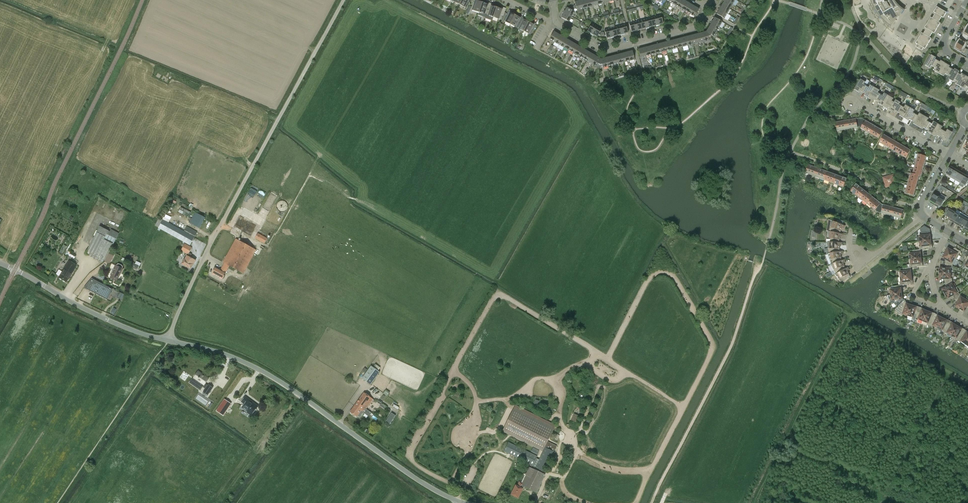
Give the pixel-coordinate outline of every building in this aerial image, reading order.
[(482,4),(478,2),(479,0),(475,0),(474,5),(473,5),(472,10),(479,12),(482,4)] [(683,0),(679,0),(676,6),(680,8),(685,1),(683,0)] [(730,9),(732,4),(725,0),(722,5),(730,9)] [(872,2),(871,2),(875,9),(874,9),(879,15),(879,16),(884,21),(884,22),(891,27),(898,16),(899,17),(904,10),(899,6),(900,6),(896,3),(894,0),(871,0),(872,2)] [(689,4),(685,1),(680,8),(685,11),(689,4)] [(486,5),(482,4),(479,12),(478,15),(485,17),(490,3),(487,2),(486,5)] [(493,17),(496,8),(492,7),(493,4),(490,3),(485,17),(485,18),(486,19),(491,20),(492,20),(493,17)] [(694,6),(689,4),(685,11),(690,14),(694,6)] [(719,9),(727,14),(730,9),(722,5),(719,9)] [(699,9),(694,6),(690,14),(695,17),(699,9)] [(500,10),(496,8),(493,17),(501,20),(502,15),(503,15),(506,8),(501,7),(500,10)] [(943,18),(947,13),(937,7),(934,12),(936,13),(932,18),(931,18),(925,28),(926,29),(923,34),(922,33),(916,43),(917,44),(916,47),(922,51),(924,48),(925,49),(931,39),(930,38),(933,32),(934,33),(940,23),(939,22),(942,17),(943,18)] [(564,13),(572,17),(575,12),(567,8),(564,13)] [(717,14),(724,19),(727,14),(719,9),(717,14)] [(510,24),(515,16),(511,14),(512,11),(509,10),(506,16),(503,21),(510,24)] [(569,22),(572,17),(564,13),(561,17),(569,22)] [(519,18),(515,16),(510,24),(517,28),(523,17),(520,15),(519,18)] [(517,28),(524,31),(528,23),(524,21),(525,18),(523,17),(517,28)] [(714,18),(712,22),(719,27),(722,22),(714,18)] [(532,25),(528,23),(524,31),(530,35),(533,30),(536,24),(533,22),(532,25)] [(712,22),(709,27),(717,31),(719,27),(712,22)] [(592,34),(596,27),(592,24),(587,31),(592,34)] [(596,27),(592,34),(597,37),(601,30),(596,27)] [(717,31),(709,27),(706,32),(710,37),(712,36),(714,36),(717,31)] [(549,39),(554,42),(559,34),(554,32),(549,39)] [(706,32),(701,33),(703,42),(709,40),(708,38),(710,37),(706,32)] [(563,37),(559,34),(554,42),(559,45),(563,37)] [(967,39),(962,36),(961,39),(960,38),(959,39),(958,40),(957,41),(956,43),(965,48),(966,47),(966,45),(967,44),(967,42),(967,41),(967,39)] [(568,40),(563,37),(559,45),(564,48),(568,40)] [(573,43),(568,40),(564,48),(568,50),(573,43)] [(577,45),(573,43),(568,50),(573,53),(577,45)] [(964,49),(965,48),(956,43),(955,44),(955,45),(954,47),(954,48),(961,53),(962,52),(963,50),(964,49)] [(582,48),(577,45),(573,53),(578,56),(582,48)] [(587,51),(582,48),(578,56),(582,58),(587,51)] [(591,54),(587,51),(582,58),(587,61),(591,54)] [(596,56),(591,54),(587,61),(591,64),(596,56)] [(934,67),(938,61),(935,59),(936,58),(931,55),(925,65),(930,68),(931,66),(934,67)] [(601,59),(596,56),(591,64),(597,67),(597,65),(600,66),(601,59)] [(603,68),(608,66),(606,58),(601,59),(600,66),(602,66),(603,68)] [(938,61),(934,67),(936,68),(935,71),(939,74),(945,63),(941,61),(940,62),(938,61)] [(950,66),(945,63),(939,74),(944,76),(945,74),(948,75),(952,69),(949,67),(950,66)] [(952,69),(948,75),(950,77),(949,79),(953,82),(955,79),(959,73),(960,71),(955,69),(954,70),(952,69)] [(961,74),(959,73),(955,79),(957,81),(955,84),(960,86),(966,76),(961,73),(961,74)] [(863,92),(866,86),(864,85),(866,82),(862,80),(861,79),(855,90),(860,92),(860,91),(863,92)] [(864,95),(869,98),(875,87),(871,85),(872,84),(871,82),(869,81),(866,86),(863,92),(865,94),(864,95)] [(880,90),(875,87),(869,98),(874,100),(874,99),(877,101),(880,94),(878,93),(880,90)] [(878,103),(883,106),(889,96),(884,93),(883,96),(880,94),(877,101),(879,102),(878,103)] [(889,96),(883,106),(887,109),(888,107),(890,109),(891,109),(894,102),(892,101),(893,98),(889,96)] [(896,100),(894,102),(891,109),(890,109),(890,110),(894,113),(895,111),(898,113),(901,106),(899,105),(900,102),(896,100)] [(899,115),(904,118),(910,108),(909,107),(905,105),(904,108),(901,106),(898,113),(900,114),(899,115)] [(915,110),(910,108),(904,118),(909,120),(909,119),(912,121),(916,114),(913,113),(915,110)] [(913,123),(918,126),(924,116),(919,113),(918,116),(916,114),(912,121),(914,122),(913,123)] [(929,118),(924,116),(918,126),(923,129),(923,127),(926,129),(930,122),(927,121),(929,118)] [(856,119),(858,127),(859,127),(861,128),(865,120),(861,118),(856,119)] [(865,120),(861,128),(865,131),(870,123),(865,120)] [(927,132),(932,134),(938,124),(933,121),(932,124),(930,122),(926,129),(928,130),(927,132)] [(870,123),(865,131),(870,133),(874,125),(870,123)] [(943,127),(938,124),(932,134),(932,135),(932,134),(937,137),(937,136),(940,137),(944,131),(941,129),(943,127)] [(874,125),(870,133),(874,136),(879,128),(874,125)] [(879,128),(874,136),(879,139),(883,131),(879,128)] [(946,132),(944,131),(940,137),(942,138),(941,140),(946,143),(948,139),(952,132),(947,129),(946,132)] [(884,145),(888,137),(884,134),(879,143),(884,145)] [(893,140),(888,137),(884,145),(888,148),(893,140)] [(897,142),(893,140),(888,148),(893,150),(897,142)] [(902,145),(897,142),(893,150),(897,153),(902,145)] [(906,147),(902,145),(897,153),(901,156),(906,147)] [(911,150),(906,147),(901,156),(906,158),(911,150)] [(805,173),(810,175),(813,166),(808,164),(805,173)] [(818,168),(813,166),(810,175),(815,177),(818,168)] [(945,174),(950,178),(955,170),(951,167),(950,168),(949,168),(945,174)] [(823,170),(818,168),(815,177),(820,178),(823,170)] [(823,170),(820,178),(824,180),(828,172),(823,170)] [(960,172),(955,170),(950,178),(955,180),(960,172)] [(824,180),(829,182),(832,173),(828,172),(824,180)] [(955,180),(960,183),(964,175),(960,172),(955,180)] [(837,175),(832,173),(829,182),(834,184),(837,175)] [(842,177),(837,175),(834,184),(839,186),(842,177)] [(885,177),(883,178),(886,187),(892,185),(893,185),(895,184),(893,175),(885,177)] [(967,183),(967,177),(964,175),(960,183),(965,186),(967,183)] [(847,179),(842,177),(839,186),(844,187),(847,179)] [(855,195),(860,187),(856,184),(851,191),(855,195)] [(855,195),(859,198),(865,190),(860,187),(855,195)] [(869,193),(865,190),(859,198),(863,201),(869,193)] [(863,201),(867,204),(873,197),(869,193),(863,201)] [(930,202),(935,205),(939,197),(934,194),(930,200),(931,201),(930,202)] [(877,200),(873,197),(867,204),(871,207),(877,200)] [(945,200),(939,197),(935,205),(939,208),(940,206),(941,207),(945,200)] [(877,200),(871,207),(875,210),(878,212),(882,204),(881,203),(877,200)] [(882,204),(878,212),(881,213),(886,215),(889,206),(883,204),(883,205),(882,204)] [(189,218),(192,212),(180,207),(178,212),(189,218)] [(946,218),(950,220),(955,212),(947,208),(941,213),(946,216),(946,218)] [(114,214),(113,220),(120,223),(123,212),(119,211),(118,215),(114,214)] [(199,228),(205,218),(195,212),(190,223),(199,228)] [(960,215),(955,212),(950,220),(955,223),(960,215)] [(955,223),(960,226),(964,218),(966,215),(961,212),(960,215),(955,223)] [(964,218),(960,226),(964,228),(967,222),(967,217),(966,215),(964,218)] [(832,221),(829,231),(840,233),(840,231),(841,231),(842,228),(844,228),(845,226),(829,219),(829,220),(832,221)] [(162,220),(159,227),(190,245),(194,238),(162,220)] [(119,233),(111,229),(110,232),(108,231),(99,226),(85,254),(103,263),(112,244),(113,244),(116,239),(119,233)] [(195,237),(197,232),(187,226),(184,231),(195,237)] [(843,234),(840,233),(829,231),(826,231),(828,231),(828,237),(830,238),(830,242),(839,242),(839,240),(840,236),(842,237),(843,234)] [(920,241),(930,240),(930,238),(931,238),(930,232),(921,233),(922,236),(919,236),(920,241)] [(255,238),(264,243),(267,238),(258,233),(255,238)] [(243,273),(256,251),(256,250),(236,239),(223,262),(224,263),(220,271),(215,268),(214,270),(213,271),(212,273),(223,279),(224,277),(225,276),(226,274),(224,273),(226,269),(227,270),(229,266),(243,273)] [(930,240),(920,241),(921,246),(919,246),(919,250),(921,249),(932,248),(932,242),(931,242),(930,240)] [(827,242),(829,253),(839,252),(839,249),(839,245),(842,246),(842,242),(839,242),(830,242),(825,242),(827,242)] [(184,244),(181,250),(188,254),(189,253),(190,252),(192,248),(184,244)] [(955,258),(957,260),(959,255),(958,254),(960,251),(954,248),(952,250),(948,248),(947,250),(944,252),(955,258)] [(921,256),(921,249),(919,250),(913,250),(913,253),(910,254),(910,259),(921,258),(921,256)] [(842,251),(839,252),(829,253),(825,254),(828,254),(831,264),(841,260),(841,258),(841,254),(843,254),(842,251)] [(952,263),(955,258),(944,252),(943,256),(943,258),(946,260),(945,264),(952,266),(953,263),(952,263)] [(105,262),(110,264),(114,256),(109,253),(105,262)] [(184,259),(182,264),(191,269),(195,260),(191,258),(190,257),(192,254),(189,253),(188,254),(185,260),(184,259)] [(910,267),(911,267),(923,266),(922,260),(921,260),(921,258),(910,259),(911,264),(909,264),(910,267)] [(831,264),(836,274),(845,269),(844,267),(844,266),(843,263),(845,262),(844,259),(841,260),(831,264),(828,265),(831,264)] [(66,282),(76,266),(69,261),(62,272),(59,270),(56,274),(59,276),(59,277),(66,282)] [(112,275),(110,278),(116,281),(117,278),(118,278),(123,269),(122,269),(123,267),(122,266),(122,265),(119,264),(118,264),(117,265),(117,266),(116,265),(111,275),(112,275)] [(952,266),(945,264),(944,268),(940,268),(940,269),(939,273),(950,273),(950,268),(952,268),(952,266)] [(848,267),(845,269),(836,274),(833,275),(833,276),(835,275),(842,283),(850,277),(849,274),(847,271),(849,270),(848,267)] [(911,267),(910,267),(903,268),(903,271),(900,272),(901,277),(911,276),(911,274),(912,274),(911,267)] [(945,283),(952,281),(952,278),(950,278),(950,273),(939,273),(940,277),(940,279),(944,279),(945,283)] [(900,282),(900,285),(901,285),(913,284),(912,278),(911,278),(911,276),(901,277),(901,282),(900,282)] [(113,289),(101,283),(93,279),(92,278),(85,286),(89,287),(88,289),(107,299),(113,289)] [(953,283),(952,281),(945,283),(946,287),(942,289),(943,290),(944,294),(954,288),(952,284),(953,283)] [(902,291),(901,285),(900,285),(893,286),(894,289),(890,290),(891,295),(901,294),(901,292),(902,291)] [(956,287),(954,288),(944,294),(947,297),(948,298),(951,296),(954,299),(960,294),(958,292),(959,292),(956,287)] [(898,306),(905,301),(903,299),(903,296),(902,296),(901,294),(891,295),(892,300),(890,300),(890,303),(895,303),(898,306)] [(959,310),(965,300),(961,297),(962,296),(960,294),(954,299),(957,302),(955,306),(956,307),(959,310)] [(965,300),(959,310),(963,311),(964,311),(967,308),(967,298),(967,297),(965,300)] [(905,301),(898,306),(895,310),(898,314),(903,315),(903,314),(908,315),(911,305),(909,305),(910,304),(907,303),(905,301)] [(915,319),(917,315),(920,307),(914,305),(913,306),(911,305),(908,315),(913,317),(912,318),(915,319)] [(927,311),(925,310),(920,307),(917,315),(915,319),(918,321),(918,319),(923,321),(927,311)] [(927,324),(930,326),(935,314),(929,311),(929,312),(927,311),(923,321),(928,323),(927,324)] [(933,325),(938,328),(942,319),(942,318),(941,317),(941,316),(935,314),(930,326),(933,327),(933,325)] [(942,318),(942,319),(938,328),(942,330),(941,331),(944,333),(950,321),(945,318),(944,319),(942,318)] [(955,325),(956,324),(950,321),(944,333),(947,334),(948,333),(952,335),(957,326),(955,325)] [(958,341),(965,330),(959,326),(959,327),(957,326),(952,335),(956,338),(955,339),(958,341)] [(965,330),(958,341),(960,342),(961,341),(965,344),(967,340),(967,332),(965,330)] [(362,378),(364,380),(371,385),(380,372),(371,366),(362,378)] [(193,378),(204,385),(209,379),(198,371),(193,378)] [(357,402),(366,409),(373,399),(364,392),(357,402)] [(242,407),(252,414),(257,408),(251,403),(252,402),(245,397),(241,402),(244,404),(242,407)] [(231,404),(224,399),(216,411),(223,415),(231,404)] [(366,409),(357,402),(350,412),(356,417),(361,410),(364,412),(366,409)] [(391,413),(385,422),(389,425),(396,416),(391,413)] [(574,413),(571,419),(576,422),(579,415),(574,413)] [(543,473),(556,447),(548,442),(536,466),(535,465),(533,464),(537,456),(508,442),(504,451),(531,464),(522,483),(519,481),(517,486),(516,485),(511,494),(518,498),(522,488),(523,486),(536,493),(545,475),(543,473)]
